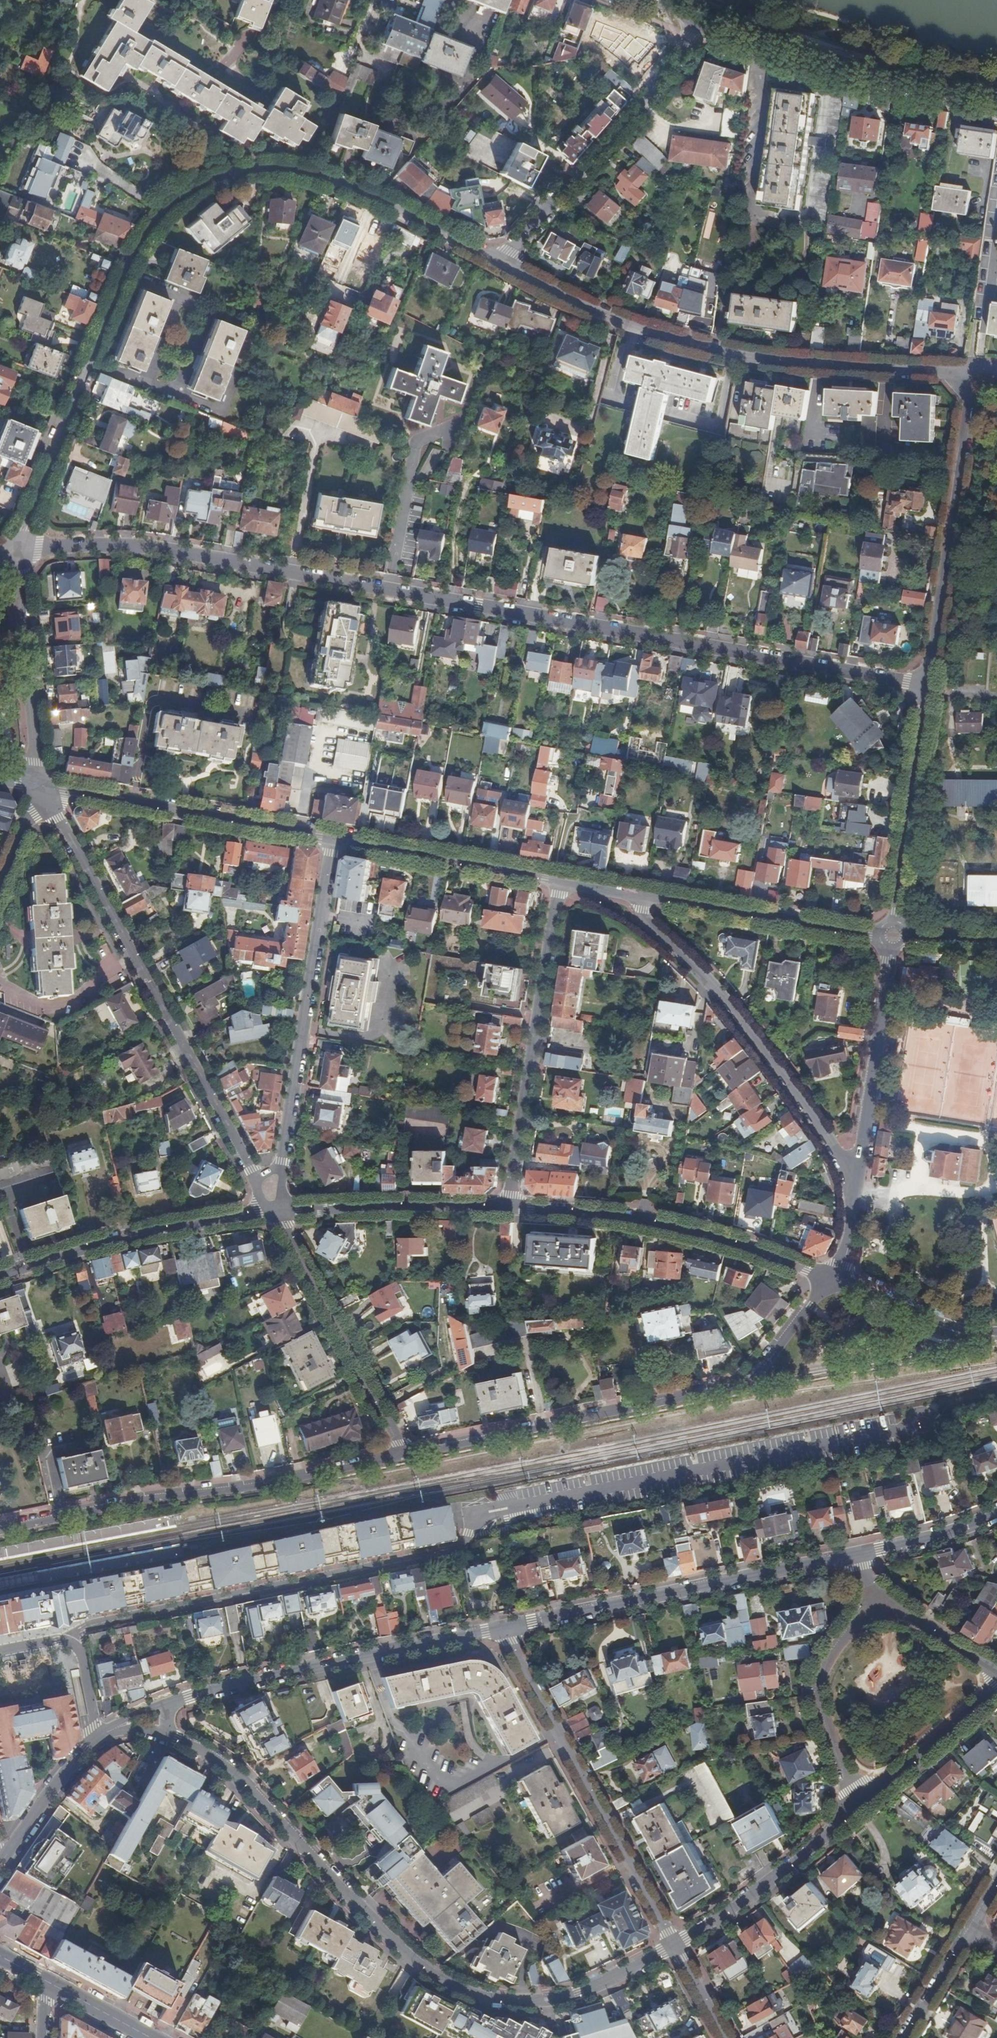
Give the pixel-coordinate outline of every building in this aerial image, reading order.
[(305,103),(269,82),(260,96),(204,62),(197,73),(184,65),(185,63),(150,42),(148,44),(132,34),(149,5),(140,0),(120,0),(113,11),(112,11),(107,19),(113,23),(80,78),(105,93),(122,64),(133,71),(136,66),(171,87),(169,89),(224,122),(219,132),(240,144),(243,139),(249,142),(258,128),(278,140),(280,138),(293,146),(298,139),(304,142),(310,131),(294,121),(305,103)] [(258,29),(265,12),(270,0),(242,0),(241,2),(235,17),(250,23),(249,26),(258,29)] [(314,18),(338,26),(347,0),(321,0),(314,18)] [(443,1),(440,0),(425,0),(422,6),(427,8),(420,26),(431,31),(443,1)] [(508,0),(468,0),(481,5),(480,8),(485,10),(486,7),(503,14),(508,0)] [(507,8),(522,14),(527,0),(510,0),(507,8)] [(528,17),(537,20),(537,18),(540,18),(543,11),(550,14),(556,0),(535,0),(528,17)] [(204,2),(201,10),(207,14),(211,5),(204,2)] [(379,10),(390,14),(393,6),(382,2),(379,10)] [(583,31),(592,8),(575,2),(563,32),(575,37),(578,30),(583,31)] [(431,31),(420,26),(397,18),(386,47),(402,53),(420,60),(430,34),(431,31)] [(67,23),(57,19),(54,28),(63,32),(67,23)] [(606,41),(604,49),(627,56),(625,62),(639,66),(647,42),(641,40),(642,37),(609,26),(611,21),(601,19),(595,38),(606,41)] [(469,49),(430,34),(420,60),(419,62),(459,77),(469,49)] [(564,40),(562,45),(576,50),(578,45),(564,40)] [(402,53),(386,47),(380,44),(378,44),(373,56),(397,66),(398,65),(402,53)] [(576,50),(562,45),(557,58),(554,64),(572,61),(576,50)] [(554,64),(557,58),(533,48),(524,69),(539,67),(554,64)] [(43,79),(49,66),(54,53),(45,49),(39,63),(26,58),(21,71),(33,75),(40,78),(43,79)] [(419,62),(420,60),(402,53),(398,65),(415,71),(419,62)] [(491,69),(497,68),(500,60),(487,56),(482,67),(491,69)] [(377,72),(354,64),(348,80),(343,92),(350,96),(356,81),(372,86),(377,72)] [(746,95),(748,77),(709,64),(698,98),(715,104),(719,92),(727,95),(729,89),(732,90),(731,96),(736,98),(738,92),(746,95)] [(343,92),(348,80),(332,74),(329,81),(313,69),(311,71),(303,65),(297,74),(311,84),(328,93),(341,96),(343,92)] [(603,125),(633,91),(608,70),(605,73),(608,76),(606,78),(612,83),(614,85),(608,91),(610,93),(605,99),(607,100),(603,104),(599,101),(594,107),(597,109),(580,129),(577,127),(572,133),(576,136),(572,141),(570,139),(564,146),(562,144),(557,150),(571,162),(583,148),(603,125)] [(526,104),(496,78),(482,93),(497,106),(496,107),(511,121),(526,104)] [(861,94),(848,90),(845,108),(858,112),(861,94)] [(816,96),(778,91),(761,208),(800,213),(816,96)] [(890,115),(892,102),(877,98),(876,103),(877,108),(883,113),(890,115)] [(148,124),(126,112),(123,116),(112,110),(97,137),(106,143),(106,144),(114,149),(117,148),(121,141),(127,144),(130,144),(132,145),(137,143),(139,141),(142,140),(145,134),(144,131),(148,124)] [(726,110),(722,138),(737,141),(741,112),(726,110)] [(947,133),(950,114),(941,112),(938,132),(947,133)] [(340,117),(331,145),(347,151),(349,147),(350,143),(356,145),(354,149),(363,153),(373,129),(340,117)] [(882,123),(856,119),(853,138),(861,140),(861,141),(863,143),(870,144),(872,142),(873,141),(879,142),(882,123)] [(934,128),(909,125),(907,136),(904,136),(903,146),(905,149),(911,150),(914,148),(915,145),(922,146),(922,150),(931,152),(932,147),(931,146),(932,138),(934,138),(935,134),(933,134),(934,128)] [(363,153),(361,159),(388,170),(400,137),(374,127),(373,129),(363,153)] [(996,150),(996,137),(965,132),(961,155),(995,160),(996,150)] [(56,149),(69,155),(75,141),(60,135),(54,148),(56,149)] [(477,135),(462,156),(478,164),(490,142),(477,135)] [(643,138),(634,148),(645,158),(656,168),(665,176),(670,171),(660,162),(665,157),(643,138)] [(729,159),(731,148),(731,147),(676,140),(673,162),(715,168),(724,169),(723,175),(727,176),(729,159)] [(499,175),(526,189),(543,158),(517,144),(502,173),(501,172),(499,175)] [(737,159),(739,149),(731,148),(729,159),(737,159)] [(64,168),(69,155),(56,149),(52,160),(34,153),(19,192),(45,202),(50,188),(53,190),(55,185),(54,184),(55,181),(57,182),(58,177),(55,176),(59,166),(64,168)] [(656,168),(645,158),(631,174),(628,172),(621,180),(624,182),(618,189),(625,195),(624,196),(637,207),(647,196),(638,189),(656,168)] [(419,197),(415,203),(424,207),(435,192),(437,189),(408,164),(396,177),(419,197)] [(881,171),(844,166),(840,190),(878,196),(881,171)] [(81,190),(86,192),(89,185),(83,183),(81,190)] [(971,192),(938,187),(935,211),(967,216),(971,192)] [(4,220),(5,220),(10,207),(18,210),(21,203),(27,205),(25,211),(33,214),(28,225),(43,231),(50,211),(0,192),(0,218),(4,220)] [(435,192),(424,207),(445,218),(454,202),(435,192)] [(616,204),(603,193),(590,209),(609,224),(622,209),(616,204)] [(293,203),(270,201),(269,222),(292,224),(293,203)] [(200,218),(215,206),(213,203),(198,215),(200,218)] [(480,207),(483,230),(503,226),(500,204),(480,207)] [(236,205),(233,207),(246,223),(249,220),(236,205)] [(223,215),(215,206),(200,218),(190,226),(203,241),(212,253),(247,224),(246,223),(233,207),(223,215)] [(882,211),(882,207),(873,206),(871,206),(868,228),(870,228),(869,239),(878,240),(878,235),(879,227),(880,223),(882,211)] [(98,230),(123,240),(132,227),(103,215),(103,216),(80,208),(75,221),(98,230)] [(321,251),(331,227),(332,223),(312,214),(311,217),(301,240),(309,243),(308,245),(321,251)] [(932,231),(934,217),(926,216),(923,241),(930,242),(932,231)] [(864,224),(831,217),(828,233),(867,241),(868,233),(863,232),(864,224)] [(393,225),(384,220),(377,236),(387,240),(388,237),(393,225)] [(203,241),(190,226),(187,229),(200,244),(203,241)] [(119,248),(123,240),(98,230),(95,238),(119,248)] [(422,240),(416,236),(413,245),(418,248),(420,244),(422,240)] [(565,268),(571,272),(574,267),(583,251),(555,236),(546,252),(553,256),(551,260),(559,264),(561,260),(567,264),(565,268)] [(966,258),(979,259),(981,237),(957,236),(956,250),(966,250),(966,258)] [(33,245),(21,240),(18,247),(14,245),(12,245),(10,246),(4,261),(11,264),(10,267),(18,270),(21,270),(22,264),(25,265),(33,245)] [(583,251),(574,267),(588,273),(586,276),(596,280),(604,262),(595,258),(599,251),(587,245),(583,251)] [(617,261),(624,265),(633,249),(626,245),(617,261)] [(179,251),(175,249),(163,281),(166,283),(179,251)] [(926,269),(933,269),(936,250),(929,249),(926,269)] [(199,278),(206,261),(179,251),(166,283),(193,294),(199,278)] [(655,261),(657,258),(648,252),(646,256),(647,260),(651,262),(655,261)] [(108,273),(112,262),(93,254),(91,260),(99,264),(97,268),(108,273)] [(458,270),(430,255),(422,274),(448,288),(458,270)] [(867,266),(832,261),(828,287),(863,292),(867,266)] [(916,266),(885,262),(882,283),(913,288),(916,266)] [(24,271),(22,277),(36,282),(38,276),(37,273),(27,269),(24,271)] [(643,298),(650,301),(657,284),(650,281),(653,272),(645,269),(641,278),(634,275),(627,293),(636,297),(637,295),(643,297),(643,298)] [(926,269),(925,276),(931,277),(932,270),(933,269),(926,269)] [(682,278),(692,280),(693,273),(684,271),(682,278)] [(706,298),(718,300),(721,278),(711,276),(706,298)] [(203,279),(199,278),(193,294),(197,295),(203,279)] [(682,315),(688,291),(692,280),(682,278),(679,288),(667,285),(664,295),(663,294),(659,310),(673,315),(674,313),(682,315)] [(396,303),(398,304),(403,290),(391,286),(387,288),(383,297),(374,293),(365,314),(386,324),(396,303)] [(95,306),(99,295),(89,291),(87,296),(78,292),(76,298),(95,306)] [(678,327),(686,329),(687,328),(689,327),(698,293),(688,291),(682,315),(678,327)] [(66,303),(68,295),(61,292),(58,299),(66,303)] [(143,292),(129,327),(155,338),(170,300),(167,299),(166,301),(143,292)] [(87,326),(95,306),(76,298),(68,295),(66,303),(70,304),(68,310),(73,312),(70,320),(87,326)] [(800,305),(738,297),(735,316),(733,316),(732,322),(734,322),(734,327),(796,335),(800,305)] [(49,332),(52,323),(39,318),(43,306),(24,299),(19,314),(26,316),(20,331),(31,335),(46,341),(48,337),(45,335),(46,333),(49,334),(49,332)] [(504,328),(510,311),(481,299),(475,317),(504,328)] [(527,307),(513,302),(510,311),(504,328),(516,333),(519,325),(547,336),(552,321),(525,311),(527,307)] [(347,311),(328,303),(320,325),(339,333),(347,311)] [(919,311),(912,356),(923,356),(927,333),(930,333),(931,328),(956,331),(958,317),(919,311)] [(217,321),(203,356),(229,367),(243,332),(217,321)] [(981,332),(990,332),(990,323),(982,322),(981,332)] [(155,338),(129,327),(115,362),(125,366),(124,367),(126,368),(127,366),(142,372),(150,353),(149,353),(155,338)] [(931,328),(930,333),(932,337),(952,339),(955,337),(956,331),(931,328)] [(813,350),(824,351),(827,331),(815,329),(813,350)] [(598,347),(556,330),(555,334),(564,337),(565,336),(575,340),(575,342),(586,346),(586,345),(597,349),(598,347)] [(52,333),(49,332),(49,334),(46,333),(45,335),(48,337),(46,341),(31,335),(29,342),(34,344),(47,349),(53,334),(52,333)] [(588,373),(597,349),(586,345),(586,346),(575,342),(575,340),(565,336),(564,337),(555,360),(556,360),(587,373),(588,373)] [(860,354),(862,338),(851,338),(850,353),(860,354)] [(53,379),(62,355),(47,349),(34,344),(24,368),(53,379)] [(445,353),(424,346),(414,376),(393,370),(386,388),(412,397),(405,420),(426,427),(436,396),(457,403),(462,384),(438,376),(445,353)] [(230,369),(230,367),(229,367),(203,356),(190,391),(216,402),(219,395),(220,396),(230,369)] [(640,415),(599,404),(595,418),(636,429),(629,455),(653,461),(660,435),(723,452),(726,438),(664,421),(670,397),(668,396),(668,393),(711,404),(717,380),(635,358),(632,371),(630,371),(629,374),(631,374),(629,382),(648,387),(647,390),(646,390),(640,415)] [(584,380),(587,373),(556,360),(553,367),(584,380)] [(7,390),(13,374),(0,369),(0,387),(7,390)] [(107,387),(101,405),(118,412),(128,386),(100,375),(97,383),(107,387)] [(776,417),(781,389),(750,385),(743,427),(773,432),(776,417)] [(810,393),(781,388),(781,389),(776,417),(805,423),(810,393)] [(876,417),(879,394),(829,391),(828,418),(847,419),(847,422),(863,422),(864,417),(876,417)] [(354,405),(321,392),(316,403),(354,419),(362,401),(357,399),(354,405)] [(899,395),(898,419),(905,420),(904,443),(935,445),(937,398),(899,395)] [(384,430),(354,419),(316,403),(307,400),(304,409),(301,414),(378,444),(384,430)] [(299,421),(301,414),(304,409),(296,406),(291,419),(299,421)] [(504,411),(496,408),(494,413),(483,409),(476,428),(495,435),(504,411)] [(202,415),(194,412),(193,419),(200,420),(202,415)] [(198,426),(207,428),(209,418),(202,415),(200,420),(198,426)] [(111,416),(98,450),(111,455),(119,435),(125,437),(130,424),(124,422),(125,421),(111,416)] [(877,418),(876,417),(864,417),(863,422),(860,458),(875,459),(877,418)] [(207,428),(222,431),(223,423),(209,418),(207,428)] [(35,432),(7,421),(0,438),(0,458),(12,462),(21,466),(35,432)] [(222,431),(221,436),(251,442),(252,435),(223,423),(222,431)] [(133,425),(130,424),(125,437),(128,438),(132,435),(134,430),(133,425)] [(573,442),(561,439),(561,443),(549,439),(550,435),(538,432),(534,447),(541,449),(538,457),(559,463),(562,455),(569,457),(573,442)] [(300,467),(305,467),(309,445),(304,444),(300,467)] [(178,469),(183,470),(187,451),(181,450),(178,469)] [(453,456),(449,470),(459,473),(464,459),(453,456)] [(130,462),(117,457),(112,474),(124,479),(130,462)] [(9,470),(12,462),(0,458),(0,466),(9,470)] [(23,489),(30,470),(21,466),(12,462),(9,470),(4,481),(23,489)] [(855,465),(806,462),(799,497),(848,505),(855,465)] [(220,506),(239,509),(242,492),(219,488),(223,469),(215,467),(211,490),(206,520),(217,522),(220,506)] [(66,489),(103,504),(110,481),(99,477),(98,482),(72,471),(66,489)] [(461,476),(449,473),(445,484),(456,486),(460,487),(461,476)] [(503,489),(505,486),(490,483),(484,481),(483,483),(481,490),(481,491),(502,495),(503,489)] [(168,514),(175,516),(180,488),(166,485),(164,494),(167,495),(166,502),(149,499),(146,516),(166,520),(168,514)] [(617,486),(611,510),(621,513),(628,489),(617,486)] [(137,491),(115,487),(111,513),(119,514),(120,512),(133,514),(137,491)] [(195,518),(206,520),(211,490),(200,488),(200,490),(188,488),(184,510),(196,512),(195,518)] [(531,494),(503,489),(502,495),(514,497),(544,502),(546,492),(531,489),(531,494)] [(338,497),(319,494),(314,520),(321,521),(321,524),(332,526),(332,528),(355,533),(355,530),(367,532),(367,530),(374,531),(380,503),(349,498),(349,499),(343,498),(344,492),(340,491),(338,497)] [(502,495),(481,491),(478,503),(512,508),(514,497),(502,495)] [(886,531),(899,533),(899,530),(898,529),(895,528),(897,518),(903,518),(903,512),(908,513),(908,512),(912,512),(912,513),(917,514),(917,513),(922,514),(924,494),(910,492),(910,493),(901,492),(900,495),(891,494),(886,531)] [(536,520),(542,522),(545,503),(544,502),(514,497),(512,508),(538,513),(536,520)] [(258,509),(255,529),(274,533),(279,507),(266,505),(265,510),(258,509)] [(732,568),(760,573),(765,551),(747,548),(751,528),(750,527),(753,508),(744,506),(739,534),(734,557),(732,568)] [(241,526),(255,529),(258,509),(244,507),(241,526)] [(680,539),(684,540),(689,510),(676,508),(674,522),(683,524),(680,539)] [(172,535),(179,536),(182,517),(175,516),(172,535)] [(673,526),(667,557),(673,558),(671,568),(686,571),(691,541),(684,540),(680,539),(683,524),(674,522),(673,526)] [(233,546),(235,529),(227,527),(224,544),(233,546)] [(936,540),(938,529),(928,527),(927,539),(936,540)] [(233,546),(242,547),(245,531),(243,530),(235,529),(233,546)] [(704,552),(734,557),(739,534),(710,529),(704,552)] [(473,530),(470,552),(494,556),(499,535),(473,530)] [(281,554),(289,555),(293,533),(287,531),(285,534),(281,554)] [(432,561),(442,563),(447,537),(423,532),(419,550),(429,552),(433,556),(432,561)] [(865,586),(881,589),(883,582),(880,581),(885,549),(884,549),(886,537),(868,534),(868,539),(867,545),(861,585),(865,586)] [(648,541),(627,537),(623,556),(624,556),(623,561),(626,567),(637,569),(642,564),(642,560),(644,560),(648,541)] [(551,579),(596,587),(601,558),(556,550),(551,579)] [(108,562),(98,562),(101,588),(109,587),(108,581),(107,582),(107,579),(109,579),(108,562)] [(815,576),(786,571),(782,594),(811,600),(815,576)] [(76,574),(53,576),(56,601),(79,599),(76,574)] [(495,593),(497,580),(498,578),(488,576),(485,591),(495,593)] [(510,596),(517,597),(519,584),(497,580),(495,593),(510,596)] [(852,585),(829,580),(824,606),(848,610),(852,585)] [(145,586),(122,584),(119,612),(142,614),(145,586)] [(282,587),(269,585),(265,606),(278,609),(282,587)] [(175,590),(164,588),(160,609),(181,613),(180,619),(188,620),(192,597),(185,595),(185,591),(175,589),(175,590)] [(759,640),(766,641),(775,593),(763,591),(759,614),(761,615),(758,633),(760,634),(759,640)] [(926,608),(928,596),(906,592),(903,605),(926,608)] [(199,598),(192,597),(188,620),(187,625),(195,626),(197,616),(206,617),(206,616),(208,616),(208,620),(210,622),(212,622),(214,622),(216,621),(216,618),(219,618),(223,599),(210,597),(210,595),(200,594),(199,598)] [(597,611),(607,613),(610,599),(599,597),(597,611)] [(353,610),(315,603),(312,617),(310,617),(308,628),(310,628),(304,661),(302,661),(300,672),(303,672),(300,686),(339,693),(340,685),(346,687),(350,669),(347,669),(353,636),(356,637),(359,619),(352,617),(353,610)] [(74,615),(54,618),(56,642),(77,639),(74,615)] [(416,646),(420,619),(394,615),(390,642),(416,646)] [(708,631),(720,633),(722,617),(711,615),(708,631)] [(878,620),(866,617),(861,644),(873,647),(874,643),(898,647),(901,628),(877,624),(878,620)] [(449,641),(436,639),(433,656),(456,660),(457,651),(466,652),(471,621),(459,619),(457,633),(451,632),(449,641)] [(483,623),(471,621),(466,652),(483,655),(484,649),(485,649),(485,647),(487,638),(481,637),(483,623)] [(511,628),(503,627),(500,643),(508,645),(511,628)] [(539,633),(529,631),(527,646),(536,647),(539,633)] [(809,648),(811,638),(812,635),(801,633),(799,646),(809,648)] [(809,648),(818,650),(820,639),(811,638),(809,648)] [(838,654),(850,656),(851,645),(839,643),(838,654)] [(72,647),(54,649),(56,679),(75,678),(72,647)] [(550,676),(553,656),(532,652),(528,672),(550,676)] [(655,654),(647,652),(644,669),(642,680),(661,683),(663,671),(652,669),(655,654)] [(684,659),(672,657),(668,676),(681,679),(682,672),(684,659)] [(696,661),(684,659),(682,672),(687,673),(688,666),(695,667),(696,661)] [(600,664),(580,660),(575,690),(594,693),(594,697),(602,699),(603,692),(608,666),(607,665),(606,667),(605,667),(601,666),(600,666),(600,664)] [(132,699),(134,706),(143,705),(148,677),(139,675),(137,663),(124,664),(126,684),(135,683),(132,699)] [(577,666),(555,663),(552,682),(562,684),(562,686),(568,687),(568,685),(574,686),(577,666)] [(496,666),(483,664),(481,673),(494,676),(496,666)] [(619,668),(608,666),(603,692),(629,697),(630,692),(639,694),(642,680),(644,669),(620,665),(619,668)] [(262,698),(267,670),(259,669),(254,696),(262,698)] [(206,676),(204,687),(220,690),(222,679),(206,676)] [(790,678),(781,676),(778,693),(788,694),(790,678)] [(719,685),(697,681),(697,685),(686,683),(685,692),(684,692),(683,695),(684,696),(683,704),(698,707),(696,717),(699,721),(708,723),(713,719),(719,685)] [(48,707),(49,715),(87,711),(87,703),(75,705),(73,687),(57,689),(58,706),(48,707)] [(397,705),(379,702),(376,718),(421,726),(427,690),(415,688),(411,708),(405,707),(405,705),(398,704),(397,705)] [(737,701),(723,698),(718,726),(721,727),(722,723),(748,728),(753,698),(738,695),(737,701)] [(806,695),(805,701),(826,703),(827,697),(806,695)] [(844,708),(844,709),(846,719),(849,729),(853,741),(856,749),(859,756),(871,751),(873,755),(884,749),(885,750),(886,749),(881,739),(884,737),(880,732),(880,731),(881,730),(882,728),(881,727),(880,725),(878,723),(877,723),(873,724),(869,719),(870,718),(873,717),(868,707),(864,701),(862,702),(859,706),(857,706),(846,709),(845,707),(844,708)] [(317,708),(314,723),(374,733),(374,731),(376,718),(317,708)] [(238,723),(161,709),(159,718),(155,717),(152,734),(156,735),(154,748),(155,749),(164,751),(163,754),(177,756),(178,750),(208,755),(206,762),(221,764),(221,761),(229,762),(231,762),(232,761),(234,749),(237,750),(241,732),(237,731),(238,723)] [(270,813),(281,815),(283,804),(287,804),(291,786),(294,766),(304,768),(314,713),(290,709),(280,763),(278,763),(278,768),(270,813)] [(846,719),(844,709),(833,719),(853,741),(849,729),(846,719)] [(49,715),(50,725),(81,722),(81,719),(89,719),(88,711),(87,711),(49,715)] [(983,715),(957,715),(957,734),(983,734),(983,715)] [(418,738),(421,726),(376,718),(374,731),(389,733),(387,744),(402,746),(404,735),(418,738)] [(487,725),(484,737),(486,737),(502,740),(510,742),(511,738),(512,730),(487,725)] [(515,728),(515,736),(532,737),(533,729),(515,728)] [(52,751),(61,750),(59,732),(50,733),(52,751)] [(78,750),(85,750),(86,739),(86,734),(79,734),(78,750)] [(486,737),(483,753),(499,756),(502,740),(486,737)] [(595,738),(594,746),(592,757),(627,763),(629,753),(618,751),(620,742),(595,738)] [(667,758),(669,746),(662,745),(660,756),(640,752),(642,741),(631,739),(629,753),(627,763),(665,770),(667,758)] [(118,786),(127,788),(136,742),(132,742),(129,742),(116,741),(112,763),(111,768),(108,784),(118,786)] [(334,768),(367,774),(371,748),(338,742),(334,768)] [(532,808),(546,811),(548,799),(542,798),(542,795),(549,796),(553,775),(548,773),(550,764),(552,764),(555,750),(542,748),(541,760),(532,808)] [(52,751),(53,761),(63,760),(61,750),(52,751)] [(251,756),(249,769),(257,771),(260,758),(251,756)] [(592,757),(589,756),(587,765),(593,766),(593,768),(610,771),(605,797),(614,799),(615,792),(622,793),(627,763),(592,757)] [(66,777),(108,784),(111,768),(109,767),(74,761),(73,762),(69,761),(67,768),(66,777)] [(709,778),(711,767),(704,765),(702,776),(704,777),(709,778)] [(259,811),(270,813),(278,768),(267,766),(259,811)] [(440,801),(445,777),(420,772),(416,797),(440,801)] [(839,795),(860,798),(861,799),(864,777),(842,774),(840,787),(839,795)] [(786,777),(773,775),(770,793),(783,795),(786,777)] [(707,786),(725,788),(736,791),(738,782),(716,778),(716,780),(709,779),(707,786)] [(447,802),(474,807),(478,784),(451,779),(447,802)] [(483,783),(481,791),(492,794),(494,785),(483,783)] [(942,784),(942,808),(960,808),(960,818),(966,818),(966,808),(996,809),(996,784),(942,784)] [(372,813),(388,816),(393,788),(377,785),(372,813)] [(839,795),(840,787),(831,785),(830,794),(833,794),(839,795)] [(706,792),(706,794),(723,797),(725,788),(707,786),(706,792)] [(409,791),(393,788),(388,816),(403,819),(409,791)] [(492,794),(481,791),(474,826),(496,830),(502,795),(492,794)] [(836,802),(859,806),(860,798),(839,795),(833,794),(832,801),(836,802)] [(6,834),(16,809),(9,798),(0,796),(0,832),(6,834)] [(325,823),(357,829),(360,815),(361,804),(325,797),(324,798),(318,797),(317,803),(314,803),(312,821),(325,823)] [(601,808),(619,811),(621,800),(614,799),(605,797),(603,797),(601,808)] [(807,798),(798,797),(796,807),(802,808),(806,806),(807,798)] [(823,800),(807,798),(806,806),(821,809),(823,800)] [(834,817),(836,802),(832,801),(823,800),(821,809),(821,815),(834,817)] [(528,830),(529,821),(532,808),(507,803),(503,825),(528,830)] [(96,828),(98,813),(77,809),(74,811),(72,813),(72,816),(82,834),(96,828)] [(832,832),(834,817),(821,815),(819,830),(832,832)] [(660,819),(656,841),(672,844),(672,847),(673,847),(674,851),(680,852),(683,849),(684,849),(689,824),(660,819)] [(528,860),(551,864),(554,848),(544,846),(545,845),(533,843),(535,831),(544,833),(546,826),(534,824),(534,822),(529,821),(528,830),(523,859),(528,860)] [(650,829),(624,824),(620,849),(646,854),(650,829)] [(871,838),(882,839),(883,831),(873,830),(873,827),(850,824),(850,825),(845,824),(844,831),(849,832),(849,835),(871,838)] [(171,841),(172,826),(163,825),(162,840),(171,841)] [(184,843),(185,829),(172,826),(171,841),(171,843),(184,843)] [(585,833),(614,838),(614,835),(577,828),(576,831),(585,833)] [(596,872),(607,874),(614,838),(585,833),(576,831),(572,855),(598,860),(596,872)] [(718,835),(706,832),(702,858),(739,864),(742,846),(716,842),(718,835)] [(890,855),(893,841),(882,839),(871,838),(871,844),(879,846),(878,852),(876,852),(875,855),(878,855),(876,869),(889,871),(890,855)] [(171,857),(171,843),(171,841),(162,840),(156,840),(155,857),(171,857)] [(239,846),(225,844),(224,850),(222,866),(236,868),(239,846)] [(284,868),(287,852),(245,844),(242,861),(284,868)] [(783,884),(783,883),(787,861),(790,847),(781,845),(780,852),(772,850),(769,866),(762,865),(759,881),(779,884),(780,884),(783,884)] [(303,849),(294,847),(289,879),(285,904),(279,903),(278,908),(307,912),(316,856),(312,851),(303,849)] [(801,863),(814,865),(814,860),(815,857),(802,855),(801,863)] [(129,895),(132,899),(144,892),(147,890),(144,884),(137,888),(120,856),(107,863),(125,897),(129,895)] [(365,903),(372,862),(352,858),(346,862),(340,899),(365,903)] [(840,889),(845,890),(845,889),(846,882),(849,865),(814,860),(814,865),(813,869),(832,872),(830,883),(840,885),(840,889)] [(810,890),(813,869),(814,865),(801,863),(787,861),(783,883),(789,884),(789,886),(810,890)] [(214,875),(222,876),(223,867),(222,866),(217,866),(215,865),(214,875)] [(867,875),(869,868),(849,865),(846,882),(865,884),(866,884),(867,875)] [(875,877),(876,869),(869,868),(867,875),(875,877)] [(674,886),(689,888),(692,872),(677,869),(674,886)] [(887,881),(889,871),(876,869),(875,877),(875,879),(887,881)] [(219,898),(220,889),(210,888),(211,882),(170,875),(169,890),(174,891),(184,893),(209,896),(219,898)] [(63,907),(61,878),(31,880),(33,909),(29,909),(34,975),(38,975),(40,1000),(50,999),(51,1001),(54,1001),(54,999),(69,998),(67,973),(72,973),(67,907),(63,907)] [(408,883),(386,879),(380,915),(395,917),(397,907),(403,908),(408,883)] [(971,879),(971,909),(996,909),(996,879),(971,879)] [(741,898),(751,899),(754,883),(743,881),(741,898)] [(846,882),(845,889),(861,892),(865,889),(865,884),(846,882)] [(236,901),(237,895),(231,895),(231,898),(225,896),(226,884),(221,883),(220,889),(219,898),(220,898),(236,901)] [(144,892),(151,904),(174,891),(169,890),(151,887),(147,890),(144,892)] [(505,907),(507,891),(495,889),(493,905),(505,907)] [(132,899),(121,905),(128,917),(151,904),(144,892),(132,899)] [(209,896),(184,893),(181,912),(206,916),(209,896)] [(520,902),(509,900),(507,914),(525,917),(526,915),(529,915),(532,895),(522,893),(520,902)] [(768,903),(779,905),(781,895),(770,893),(768,903)] [(457,900),(446,898),(442,921),(462,924),(463,921),(472,922),(475,909),(475,906),(469,905),(470,899),(457,897),(457,900)] [(263,912),(264,906),(236,901),(220,898),(221,908),(231,907),(244,910),(244,909),(252,911),(253,910),(263,912)] [(490,904),(476,901),(475,906),(475,909),(489,911),(490,904)] [(437,912),(411,907),(407,931),(433,935),(437,912)] [(307,912),(278,908),(275,923),(286,925),(285,931),(283,931),(282,934),(284,934),(284,936),(282,936),(282,939),(282,940),(284,940),(283,944),(281,946),(235,939),(236,933),(225,932),(228,951),(283,960),(300,962),(303,937),(307,912)] [(523,934),(525,917),(507,914),(489,911),(486,928),(523,934)] [(156,914),(134,929),(138,936),(160,921),(156,914)] [(578,931),(572,969),(576,970),(581,931),(578,931)] [(601,973),(607,935),(581,931),(576,970),(593,972),(601,973)] [(601,973),(604,974),(610,936),(607,935),(601,973)] [(741,968),(753,971),(758,941),(728,935),(724,956),(742,959),(741,968)] [(203,939),(178,953),(183,962),(171,968),(182,987),(202,976),(197,968),(214,959),(203,939)] [(282,967),(283,960),(228,951),(230,959),(234,959),(234,960),(244,961),(246,961),(246,962),(250,962),(253,962),(252,967),(269,970),(270,966),(280,968),(280,969),(282,969),(282,967)] [(376,982),(379,961),(349,956),(347,971),(343,971),(342,978),(348,979),(346,992),(340,991),(340,993),(345,994),(345,998),(339,997),(337,1009),(340,1009),(337,1025),(368,1030),(373,1004),(375,1004),(379,982),(376,982)] [(783,964),(783,965),(782,970),(778,974),(769,972),(766,989),(775,990),(778,994),(777,1000),(793,1003),(800,964),(788,962),(783,964)] [(782,970),(783,965),(771,963),(769,972),(778,974),(782,970)] [(516,1001),(521,969),(488,964),(488,967),(491,967),(486,997),(516,1001)] [(921,971),(904,969),(901,994),(904,994),(925,997),(936,991),(940,991),(948,1000),(955,994),(947,985),(947,980),(942,979),(943,971),(946,971),(946,965),(941,965),(940,970),(921,967),(921,971)] [(558,992),(554,1017),(578,1021),(578,1017),(577,1017),(584,978),(592,979),(593,972),(576,970),(572,969),(562,968),(558,992)] [(233,974),(192,997),(197,1006),(199,1005),(201,1009),(194,1012),(197,1017),(198,1016),(202,1024),(199,1026),(202,1033),(223,1022),(220,1017),(217,1019),(210,1006),(213,1005),(210,999),(228,990),(226,986),(227,986),(227,984),(233,980),(233,974)] [(131,985),(118,992),(120,994),(121,993),(123,996),(134,991),(131,985)] [(837,1023),(837,1018),(841,1000),(840,999),(842,988),(823,985),(820,1003),(818,1003),(817,1015),(825,1016),(825,1021),(837,1023)] [(119,997),(117,993),(104,1000),(106,1003),(106,1004),(121,1032),(135,1025),(120,996),(119,997)] [(693,1028),(696,1008),(685,1006),(685,1002),(676,1000),(676,1004),(664,1003),(661,1022),(674,1024),(673,1029),(679,1030),(680,1025),(693,1028)] [(102,1023),(111,1018),(103,1002),(94,1007),(102,1023)] [(714,1013),(708,1005),(705,1024),(713,1025),(714,1013)] [(259,1016),(290,1021),(291,1012),(263,1008),(262,1012),(256,1011),(256,1016),(259,1016)] [(261,1026),(259,1016),(256,1016),(250,1015),(239,1013),(230,1018),(232,1028),(227,1029),(230,1045),(270,1038),(267,1025),(261,1026)] [(971,1018),(942,1014),(941,1023),(969,1027),(971,1018)] [(503,1027),(522,1030),(523,1020),(497,1016),(496,1025),(494,1024),(492,1024),(491,1025),(491,1027),(483,1026),(479,1052),(499,1055),(503,1027)] [(582,1021),(584,1022),(600,1024),(600,1018),(582,1016),(582,1021)] [(16,1026),(18,1022),(6,1017),(5,1020),(4,1021),(16,1026)] [(554,1017),(552,1027),(575,1031),(574,1033),(582,1034),(584,1022),(582,1021),(578,1021),(554,1017)] [(40,1052),(48,1033),(18,1022),(16,1026),(4,1021),(5,1020),(0,1018),(0,1037),(40,1052)] [(647,1021),(646,1031),(653,1032),(655,1022),(647,1021)] [(863,1041),(865,1031),(842,1028),(841,1037),(863,1041)] [(744,1050),(736,1040),(720,1054),(722,1058),(716,1062),(721,1068),(744,1050)] [(831,1065),(848,1061),(845,1045),(809,1052),(812,1069),(815,1068),(816,1077),(832,1074),(831,1065)] [(158,1077),(142,1046),(117,1060),(123,1072),(130,1069),(140,1087),(158,1077)] [(549,1050),(546,1066),(582,1072),(584,1056),(549,1050)] [(744,1050),(721,1068),(720,1069),(737,1091),(748,1082),(761,1072),(744,1050)] [(328,1054),(322,1090),(337,1092),(340,1078),(350,1080),(351,1078),(352,1070),(352,1068),(341,1066),(343,1057),(328,1054)] [(656,1054),(652,1083),(675,1087),(694,1090),(697,1073),(698,1064),(686,1062),(687,1059),(656,1054)] [(13,1064),(0,1059),(0,1066),(11,1069),(13,1064)] [(233,1063),(213,1073),(217,1080),(235,1071),(235,1072),(237,1071),(233,1063)] [(235,1071),(217,1080),(221,1088),(223,1091),(239,1082),(241,1084),(247,1081),(244,1075),(247,1074),(246,1072),(244,1067),(237,1071),(235,1072),(235,1071)] [(69,1076),(59,1068),(59,1081),(69,1076)] [(503,1075),(514,1076),(515,1070),(504,1068),(503,1075)] [(700,1079),(703,1083),(717,1072),(714,1068),(700,1079)] [(697,1073),(694,1090),(703,1083),(700,1079),(697,1073)] [(260,1111),(275,1113),(281,1077),(278,1077),(276,1076),(275,1078),(263,1077),(263,1074),(259,1074),(258,1076),(255,1075),(254,1081),(258,1082),(257,1091),(263,1091),(260,1111)] [(495,1103),(499,1079),(483,1076),(479,1101),(495,1103)] [(556,1107),(583,1111),(584,1099),(580,1098),(582,1082),(560,1079),(556,1107)] [(641,1104),(645,1082),(630,1080),(629,1079),(626,1102),(641,1104)] [(762,1104),(748,1082),(737,1091),(716,1107),(721,1114),(735,1103),(744,1116),(760,1105),(762,1104)] [(237,1087),(225,1093),(228,1100),(241,1093),(237,1087)] [(694,1090),(675,1087),(673,1104),(691,1107),(693,1093),(694,1090)] [(896,1088),(889,1087),(887,1099),(894,1100),(896,1088)] [(350,1105),(351,1094),(337,1092),(322,1090),(316,1125),(341,1129),(344,1107),(344,1104),(350,1105)] [(693,1093),(691,1107),(699,1117),(707,1111),(693,1093)] [(136,1114),(158,1109),(162,1109),(160,1099),(134,1106),(136,1114)] [(236,1101),(231,1104),(256,1151),(269,1150),(274,1122),(259,1124),(257,1114),(244,1116),(236,1101)] [(171,1114),(164,1118),(166,1128),(167,1136),(194,1120),(184,1102),(168,1110),(171,1114)] [(449,1110),(408,1104),(406,1119),(449,1125),(449,1110)] [(653,1106),(641,1104),(637,1131),(671,1137),(673,1122),(657,1119),(657,1115),(654,1114),(654,1111),(652,1111),(653,1106)] [(766,1115),(760,1105),(744,1116),(743,1117),(750,1127),(753,1125),(758,1131),(772,1122),(767,1114),(766,1115)] [(136,1114),(134,1106),(127,1108),(129,1115),(131,1115),(132,1115),(136,1114)] [(129,1115),(127,1108),(101,1114),(104,1125),(112,1123),(112,1124),(123,1121),(123,1120),(130,1118),(129,1115)] [(810,1140),(787,1108),(777,1115),(777,1121),(777,1122),(782,1122),(777,1126),(794,1152),(810,1140)] [(491,1116),(507,1119),(508,1112),(492,1109),(491,1116)] [(697,1119),(691,1110),(688,1126),(697,1119)] [(894,1122),(882,1120),(874,1175),(886,1177),(888,1161),(887,1160),(891,1136),(893,1136),(894,1122)] [(485,1153),(488,1132),(469,1129),(468,1141),(461,1140),(460,1149),(485,1153)] [(394,1152),(400,1153),(403,1134),(397,1133),(394,1152)] [(726,1134),(724,1133),(722,1133),(719,1134),(718,1136),(717,1138),(717,1140),(719,1141),(721,1143),(723,1143),(726,1142),(727,1140),(728,1138),(727,1135),(726,1134)] [(208,1146),(203,1138),(188,1146),(193,1155),(208,1146)] [(817,1151),(810,1140),(794,1152),(784,1159),(783,1164),(782,1172),(793,1174),(794,1169),(810,1158),(809,1156),(817,1151)] [(590,1144),(585,1143),(584,1149),(581,1164),(608,1167),(611,1147),(606,1142),(599,1145),(599,1147),(594,1147),(590,1144)] [(171,1156),(168,1143),(157,1146),(160,1159),(171,1157),(171,1156)] [(360,1147),(347,1144),(344,1158),(358,1160),(360,1147)] [(542,1146),(539,1162),(581,1167),(581,1164),(584,1149),(574,1148),(574,1147),(563,1145),(562,1149),(542,1146)] [(961,1178),(973,1180),(975,1180),(980,1150),(964,1147),(963,1154),(937,1149),(937,1150),(932,1149),(928,1151),(927,1157),(930,1159),(935,1161),(933,1174),(960,1178),(960,1177),(961,1178)] [(338,1157),(334,1149),(314,1159),(329,1186),(344,1177),(335,1160),(338,1157)] [(97,1170),(92,1150),(83,1153),(82,1152),(76,1154),(76,1155),(67,1157),(73,1177),(97,1170)] [(269,1150),(256,1151),(260,1158),(268,1157),(269,1150)] [(385,1191),(385,1192),(397,1192),(400,1153),(394,1152),(391,1151),(388,1176),(377,1176),(377,1191),(385,1191)] [(417,1182),(448,1182),(448,1167),(448,1152),(418,1152),(418,1159),(416,1159),(416,1161),(417,1162),(417,1182)] [(53,1167),(50,1154),(10,1165),(0,1168),(0,1182),(32,1173),(53,1167)] [(700,1182),(710,1183),(713,1165),(703,1163),(704,1161),(698,1160),(697,1161),(688,1159),(687,1164),(682,1163),(680,1176),(685,1177),(685,1179),(685,1180),(695,1181),(695,1179),(700,1180),(700,1182)] [(782,1172),(783,1164),(778,1163),(775,1178),(781,1179),(782,1172)] [(209,1193),(220,1173),(203,1164),(193,1184),(193,1185),(189,1191),(191,1197),(195,1200),(200,1198),(201,1195),(204,1197),(207,1196),(209,1193)] [(448,1182),(448,1192),(490,1193),(497,1187),(500,1168),(481,1168),(476,1168),(476,1171),(480,1171),(479,1174),(471,1174),(471,1178),(456,1177),(457,1170),(472,1171),(472,1168),(448,1167),(448,1182)] [(535,1195),(576,1197),(580,1171),(576,1171),(575,1175),(542,1172),(542,1169),(539,1168),(539,1172),(529,1172),(527,1185),(535,1195)] [(781,1179),(777,1206),(791,1209),(798,1175),(793,1174),(782,1172),(781,1179)] [(137,1197),(160,1193),(156,1173),(133,1177),(137,1197)] [(127,1221),(117,1177),(110,1179),(111,1181),(110,1182),(119,1223),(127,1221)] [(710,1201),(734,1205),(736,1185),(712,1181),(710,1201)] [(743,1210),(766,1214),(769,1193),(747,1189),(743,1210)] [(29,1241),(71,1227),(63,1199),(20,1212),(25,1231),(23,1231),(24,1234),(26,1233),(29,1241)] [(810,1214),(824,1217),(826,1207),(802,1202),(800,1211),(806,1212),(810,1214)] [(458,1222),(438,1221),(438,1238),(453,1238),(453,1244),(450,1244),(450,1259),(457,1259),(458,1222)] [(356,1223),(338,1224),(334,1232),(331,1231),(319,1252),(336,1262),(341,1254),(344,1256),(350,1255),(357,1242),(356,1223)] [(513,1224),(503,1223),(502,1252),(512,1253),(513,1224)] [(813,1230),(805,1252),(818,1257),(826,1255),(829,1250),(835,1238),(813,1230)] [(531,1265),(564,1268),(595,1270),(597,1240),(533,1235),(532,1254),(531,1254),(531,1255),(531,1265)] [(412,1266),(412,1256),(412,1253),(425,1253),(425,1248),(425,1240),(401,1240),(402,1266),(412,1266)] [(262,1261),(258,1242),(226,1250),(229,1268),(262,1261)] [(791,1247),(799,1250),(801,1245),(793,1242),(791,1247)] [(640,1278),(643,1249),(625,1246),(624,1253),(621,1252),(620,1257),(624,1258),(622,1272),(629,1273),(628,1276),(640,1278)] [(160,1264),(157,1248),(149,1250),(134,1253),(138,1268),(140,1277),(156,1274),(159,1267),(158,1264),(160,1264)] [(412,1253),(412,1256),(428,1256),(428,1248),(425,1248),(425,1253),(412,1253)] [(648,1276),(681,1279),(683,1255),(651,1251),(648,1276)] [(192,1259),(174,1261),(177,1275),(179,1286),(193,1283),(209,1280),(209,1281),(217,1280),(217,1279),(224,1278),(219,1252),(210,1254),(211,1254),(205,1255),(203,1255),(203,1256),(204,1260),(193,1263),(192,1259)] [(138,1268),(134,1253),(123,1255),(106,1259),(111,1278),(112,1279),(115,1277),(115,1273),(137,1269),(138,1268)] [(97,1261),(91,1262),(96,1282),(111,1278),(106,1259),(97,1261)] [(718,1281),(722,1264),(697,1259),(693,1276),(718,1281)] [(177,1275),(174,1261),(164,1263),(167,1277),(177,1275)] [(83,1265),(74,1268),(81,1295),(90,1292),(83,1265)] [(747,1289),(754,1275),(728,1267),(725,1282),(747,1289)] [(404,1297),(396,1282),(371,1296),(375,1305),(376,1304),(379,1309),(375,1311),(381,1322),(403,1310),(398,1300),(404,1297)] [(472,1314),(481,1314),(480,1307),(496,1306),(495,1294),(494,1294),(493,1284),(471,1286),(472,1296),(471,1296),(471,1302),(468,1302),(469,1308),(472,1308),(472,1314)] [(765,1319),(781,1298),(764,1285),(748,1305),(754,1310),(761,1315),(765,1319)] [(19,1286),(11,1288),(15,1299),(24,1327),(27,1337),(35,1334),(29,1313),(19,1286)] [(287,1310),(293,1307),(284,1289),(276,1294),(274,1291),(260,1298),(264,1306),(260,1308),(266,1321),(287,1310)] [(339,1302),(343,1310),(360,1301),(355,1292),(339,1302)] [(774,1325),(790,1304),(781,1298),(765,1319),(774,1325)] [(15,1299),(0,1303),(0,1335),(24,1327),(15,1299)] [(685,1334),(695,1332),(691,1312),(689,1305),(679,1307),(679,1306),(644,1314),(651,1344),(685,1337),(685,1334)] [(266,1321),(265,1321),(279,1348),(282,1346),(301,1336),(287,1310),(266,1321)] [(761,1315),(754,1310),(746,1314),(745,1312),(726,1316),(741,1340),(757,1326),(754,1322),(761,1315)] [(104,1335),(123,1330),(120,1314),(102,1319),(104,1326),(102,1326),(104,1335)] [(452,1316),(464,1371),(467,1369),(476,1364),(473,1349),(470,1334),(467,1325),(455,1318),(452,1316)] [(531,1333),(590,1327),(589,1318),(529,1322),(531,1333)] [(190,1338),(186,1319),(174,1322),(178,1341),(190,1338)] [(532,1335),(531,1333),(529,1322),(508,1323),(470,1334),(473,1349),(532,1335)] [(696,1334),(698,1348),(709,1347),(711,1356),(732,1352),(732,1351),(733,1350),(728,1341),(726,1342),(726,1339),(720,1330),(696,1334)] [(424,1359),(432,1355),(420,1333),(412,1337),(408,1331),(389,1341),(402,1364),(415,1357),(414,1355),(420,1352),(424,1359)] [(75,1335),(74,1333),(54,1339),(55,1341),(52,1342),(50,1345),(56,1363),(76,1358),(74,1353),(81,1350),(76,1335),(75,1335)] [(311,1340),(307,1333),(301,1336),(282,1346),(291,1363),(290,1365),(298,1381),(300,1381),(305,1390),(329,1378),(326,1371),(329,1370),(326,1363),(324,1364),(312,1340),(311,1340)] [(197,1345),(192,1347),(194,1354),(194,1357),(204,1352),(202,1347),(197,1345)] [(205,1352),(208,1358),(221,1352),(218,1345),(205,1352)] [(204,1352),(194,1357),(197,1368),(203,1365),(201,1362),(208,1358),(205,1352),(204,1352)] [(82,1360),(85,1370),(92,1368),(88,1358),(82,1360)] [(262,1359),(253,1361),(255,1370),(264,1368),(262,1359)] [(478,1374),(476,1364),(467,1369),(469,1375),(478,1374)] [(480,1385),(486,1414),(528,1406),(521,1373),(519,1374),(519,1377),(480,1385)] [(606,1400),(618,1397),(614,1379),(603,1382),(603,1385),(606,1400)] [(58,1383),(43,1388),(45,1395),(60,1391),(58,1383)] [(96,1397),(94,1384),(84,1387),(86,1399),(93,1398),(96,1397)] [(598,1402),(606,1400),(603,1385),(595,1386),(598,1402)] [(154,1394),(144,1395),(151,1427),(161,1425),(154,1394)] [(93,1398),(86,1399),(90,1416),(97,1415),(93,1398)] [(548,1412),(555,1411),(554,1402),(546,1404),(548,1412)] [(422,1429),(453,1423),(450,1410),(446,1410),(446,1409),(432,1411),(432,1413),(420,1416),(422,1429)] [(339,1445),(362,1438),(354,1411),(299,1428),(306,1451),(338,1442),(339,1445)] [(276,1442),(278,1442),(272,1416),(267,1417),(265,1412),(257,1414),(258,1419),(251,1421),(256,1446),(258,1446),(258,1445),(276,1441),(276,1442)] [(142,1433),(138,1416),(104,1423),(109,1446),(134,1440),(133,1435),(142,1433)] [(211,1421),(212,1429),(234,1425),(233,1417),(211,1421)] [(222,1456),(236,1453),(235,1449),(241,1448),(237,1428),(217,1432),(222,1456)] [(178,1464),(202,1460),(198,1439),(175,1443),(178,1464)] [(972,1462),(976,1473),(980,1471),(981,1475),(996,1469),(996,1452),(996,1451),(975,1458),(976,1460),(972,1462)] [(63,1491),(104,1481),(98,1453),(60,1461),(60,1459),(57,1460),(58,1461),(57,1462),(63,1491)] [(221,1478),(216,1457),(212,1458),(213,1464),(210,1465),(212,1479),(221,1478)] [(913,1473),(915,1475),(921,1474),(918,1460),(910,1461),(913,1473)] [(914,1476),(915,1475),(913,1473),(910,1461),(903,1462),(906,1481),(914,1479),(914,1476)] [(931,1488),(951,1484),(952,1484),(948,1464),(925,1469),(930,1488),(931,1488)] [(952,1490),(951,1484),(931,1488),(933,1495),(952,1490)] [(910,1508),(912,1507),(908,1488),(900,1490),(899,1486),(896,1487),(896,1486),(875,1490),(877,1499),(878,1507),(888,1505),(889,1507),(891,1506),(892,1511),(910,1508)] [(858,1521),(880,1516),(878,1507),(877,1499),(854,1503),(858,1521)] [(730,1500),(709,1505),(713,1520),(734,1516),(730,1500)] [(302,1535),(247,1546),(247,1548),(253,1581),(264,1579),(263,1573),(267,1573),(268,1578),(310,1570),(333,1565),(332,1558),(335,1557),(337,1564),(382,1555),(400,1552),(399,1545),(402,1545),(403,1551),(433,1545),(454,1541),(447,1505),(362,1522),(302,1535)] [(713,1520),(709,1505),(690,1508),(693,1524),(713,1520)] [(672,1524),(668,1506),(662,1507),(666,1526),(672,1524)] [(836,1523),(847,1521),(845,1508),(833,1511),(833,1508),(811,1513),(814,1530),(836,1525),(836,1523)] [(765,1520),(755,1523),(756,1525),(757,1533),(759,1538),(769,1536),(769,1537),(791,1532),(787,1514),(765,1519),(765,1520)] [(604,1529),(601,1518),(585,1521),(587,1533),(604,1529)] [(756,1525),(741,1528),(743,1536),(757,1533),(756,1525)] [(623,1558),(649,1553),(645,1531),(619,1536),(623,1558)] [(756,1560),(763,1559),(759,1538),(744,1541),(748,1562),(756,1560)] [(593,1559),(608,1557),(606,1546),(592,1548),(593,1559)] [(253,1581),(247,1548),(234,1551),(201,1558),(193,1562),(182,1562),(100,1579),(78,1584),(79,1588),(84,1618),(104,1613),(159,1602),(198,1594),(197,1588),(200,1587),(201,1593),(236,1586),(254,1582),(253,1581)] [(581,1549),(558,1554),(560,1561),(582,1556),(581,1549)] [(953,1549),(942,1552),(943,1559),(948,1580),(956,1577),(958,1584),(960,1580),(965,1578),(955,1554),(953,1549)] [(955,1554),(965,1578),(968,1577),(969,1577),(969,1573),(976,1570),(967,1550),(955,1554)] [(665,1559),(669,1578),(684,1575),(679,1555),(679,1552),(671,1554),(671,1558),(665,1559)] [(679,1555),(684,1575),(697,1572),(693,1552),(679,1555)] [(558,1554),(548,1556),(554,1579),(554,1580),(563,1578),(563,1579),(586,1574),(582,1556),(560,1561),(558,1554)] [(554,1579),(548,1556),(539,1558),(540,1564),(518,1568),(522,1587),(544,1583),(544,1581),(554,1579)] [(499,1582),(495,1562),(462,1569),(466,1590),(492,1584),(492,1583),(499,1582)] [(409,1576),(408,1571),(403,1572),(403,1574),(396,1576),(396,1579),(390,1580),(393,1594),(413,1590),(409,1576)] [(35,1585),(33,1573),(0,1579),(0,1592),(35,1585)] [(424,1591),(420,1573),(409,1576),(413,1590),(415,1596),(424,1594),(424,1591)] [(381,1593),(378,1577),(336,1585),(339,1599),(340,1602),(350,1600),(351,1603),(357,1602),(356,1599),(381,1593)] [(965,1633),(976,1640),(996,1607),(996,1584),(989,1582),(976,1603),(983,1608),(974,1625),(971,1623),(965,1633)] [(339,1599),(336,1585),(330,1587),(331,1593),(305,1598),(309,1615),(334,1609),(333,1601),(339,1599)] [(447,1587),(424,1591),(424,1594),(428,1612),(451,1607),(447,1587)] [(18,1633),(56,1626),(85,1621),(84,1618),(79,1588),(0,1602),(0,1637),(2,1636),(18,1633)] [(964,1596),(954,1590),(944,1606),(954,1612),(962,1599),(962,1598),(964,1596)] [(297,1593),(281,1597),(283,1608),(299,1605),(297,1593)] [(753,1633),(745,1594),(736,1596),(739,1614),(729,1617),(730,1622),(724,1624),(703,1628),(702,1628),(703,1630),(701,1631),(702,1637),(704,1636),(704,1637),(703,1638),(703,1639),(705,1638),(706,1644),(728,1639),(729,1648),(747,1644),(745,1635),(753,1633)] [(281,1618),(278,1602),(245,1609),(251,1640),(262,1638),(259,1625),(261,1622),(281,1618)] [(829,1624),(824,1603),(781,1613),(786,1639),(821,1632),(825,1627),(825,1625),(829,1624)] [(932,1604),(929,1608),(938,1616),(941,1611),(932,1604)] [(694,1611),(692,1605),(684,1607),(686,1620),(694,1619),(694,1611)] [(230,1635),(240,1632),(235,1606),(226,1609),(230,1635)] [(976,1640),(988,1646),(996,1631),(996,1607),(976,1640)] [(386,1615),(385,1609),(375,1611),(377,1620),(386,1618),(386,1615)] [(435,1610),(427,1612),(430,1624),(438,1622),(435,1610)] [(221,1636),(216,1611),(201,1614),(203,1620),(194,1622),(198,1641),(221,1636)] [(390,1636),(398,1634),(395,1620),(398,1619),(396,1613),(386,1615),(386,1618),(390,1636)] [(377,1620),(381,1638),(390,1636),(386,1618),(377,1620)] [(305,1636),(308,1653),(317,1651),(314,1634),(305,1636)] [(757,1652),(782,1648),(781,1646),(778,1646),(777,1637),(769,1638),(769,1636),(755,1638),(757,1652)] [(785,1660),(810,1658),(810,1645),(785,1646),(785,1660)] [(654,1657),(658,1675),(668,1673),(669,1674),(692,1669),(688,1649),(664,1654),(664,1655),(654,1657)] [(174,1672),(169,1654),(139,1662),(144,1677),(150,1675),(151,1679),(174,1672)] [(614,1683),(618,1695),(654,1685),(650,1672),(646,1661),(641,1662),(639,1654),(614,1661),(617,1669),(611,1671),(615,1683),(614,1683)] [(465,1662),(381,1679),(392,1709),(392,1708),(467,1693),(474,1696),(507,1755),(506,1756),(507,1757),(536,1741),(535,1741),(500,1678),(494,1671),(489,1666),(485,1664),(479,1662),(471,1661),(465,1662)] [(780,1687),(778,1662),(742,1667),(745,1692),(746,1700),(757,1698),(756,1690),(780,1687)] [(136,1702),(145,1699),(137,1666),(129,1668),(128,1664),(110,1667),(109,1664),(94,1667),(100,1694),(101,1698),(126,1693),(129,1705),(136,1702)] [(586,1671),(551,1689),(561,1708),(596,1689),(586,1671)] [(359,1684),(332,1693),(341,1720),(341,1721),(369,1712),(359,1684)] [(246,1743),(256,1764),(286,1749),(278,1734),(271,1737),(268,1731),(276,1726),(273,1720),(264,1724),(261,1719),(272,1713),(264,1697),(231,1714),(242,1735),(241,1737),(244,1743),(246,1743)] [(804,1700),(803,1697),(790,1699),(791,1707),(806,1706),(804,1700)] [(20,1757),(18,1745),(48,1739),(52,1756),(63,1754),(78,1736),(76,1728),(71,1700),(0,1713),(0,1761),(20,1757)] [(772,1714),(770,1701),(747,1704),(749,1718),(754,1717),(758,1739),(778,1735),(774,1714),(772,1714)] [(105,1717),(112,1714),(110,1702),(102,1704),(105,1717)] [(706,1709),(697,1710),(698,1723),(702,1721),(707,1718),(706,1709)] [(583,1713),(568,1720),(575,1733),(590,1725),(583,1713)] [(355,1718),(356,1723),(370,1720),(368,1714),(355,1718)] [(698,1723),(686,1729),(688,1733),(692,1732),(696,1730),(698,1750),(711,1748),(709,1730),(707,1718),(702,1721),(698,1723)] [(341,1721),(341,1720),(327,1728),(331,1736),(338,1733),(343,1745),(349,1743),(341,1721)] [(579,1740),(594,1733),(591,1728),(576,1735),(579,1740)] [(600,1733),(592,1736),(598,1749),(605,1746),(600,1733)] [(985,1739),(984,1740),(986,1742),(966,1758),(979,1774),(996,1759),(996,1753),(985,1739)] [(99,1759),(92,1766),(120,1791),(127,1783),(123,1780),(108,1767),(111,1763),(112,1764),(113,1763),(120,1769),(133,1754),(123,1745),(114,1748),(107,1753),(99,1759)] [(596,1771),(619,1760),(612,1745),(598,1751),(601,1757),(591,1762),(596,1771)] [(166,1752),(151,1746),(143,1759),(150,1763),(139,1783),(146,1787),(166,1752)] [(675,1766),(666,1749),(655,1755),(654,1754),(637,1763),(647,1782),(664,1773),(664,1772),(675,1766)] [(791,1784),(817,1773),(813,1764),(812,1764),(810,1759),(806,1750),(781,1761),(791,1784)] [(317,1772),(303,1751),(286,1763),(299,1784),(317,1772)] [(346,1760),(353,1755),(351,1751),(344,1758),(346,1760)] [(760,1758),(759,1751),(742,1754),(746,1761),(760,1758)] [(0,1761),(0,1805),(2,1817),(16,1815),(18,1814),(29,1798),(31,1795),(31,1791),(29,1784),(27,1772),(25,1770),(23,1771),(20,1757),(0,1761)] [(150,1786),(158,1790),(162,1783),(169,1787),(167,1791),(188,1803),(196,1790),(201,1779),(165,1758),(150,1786)] [(736,1818),(706,1762),(694,1768),(725,1824),(736,1818)] [(953,1762),(938,1774),(939,1775),(950,1788),(964,1775),(953,1762)] [(95,1811),(100,1815),(108,1805),(120,1791),(92,1766),(66,1798),(90,1817),(95,1811)] [(555,1786),(545,1767),(519,1782),(527,1797),(524,1799),(538,1824),(541,1823),(550,1838),(563,1830),(576,1824),(566,1805),(569,1804),(558,1784),(555,1786)] [(499,1786),(493,1774),(437,1805),(445,1816),(499,1786)] [(950,1788),(939,1775),(931,1783),(930,1781),(918,1792),(930,1807),(944,1796),(948,1800),(955,1794),(950,1788)] [(327,1776),(309,1791),(325,1810),(332,1804),(336,1808),(350,1796),(354,1802),(341,1813),(370,1849),(382,1839),(397,1826),(400,1823),(381,1800),(380,1801),(366,1784),(354,1784),(353,1792),(339,1790),(327,1776)] [(815,1792),(814,1784),(799,1785),(799,1793),(798,1793),(799,1812),(816,1812),(815,1792)] [(158,1790),(150,1786),(105,1864),(120,1872),(125,1863),(123,1862),(163,1793),(158,1790)] [(219,1824),(226,1812),(209,1802),(211,1798),(196,1790),(188,1803),(175,1827),(174,1829),(188,1838),(187,1839),(205,1850),(219,1824)] [(120,1791),(108,1805),(114,1808),(115,1810),(129,1818),(138,1803),(127,1795),(120,1791)] [(129,1793),(127,1795),(138,1803),(139,1800),(129,1793)] [(630,1803),(631,1803),(627,1795),(613,1803),(617,1810),(630,1803)] [(642,1803),(639,1798),(631,1803),(630,1803),(633,1808),(642,1803)] [(651,1842),(661,1859),(687,1845),(676,1825),(664,1804),(638,1818),(648,1835),(647,1836),(648,1839),(650,1842),(651,1842)] [(69,1813),(58,1805),(15,1871),(52,1891),(82,1850),(58,1831),(69,1813)] [(774,1837),(785,1832),(770,1805),(758,1812),(756,1810),(750,1813),(751,1816),(738,1822),(738,1823),(752,1849),(753,1849),(774,1837)] [(471,1819),(477,1830),(495,1820),(489,1809),(471,1819)] [(153,1833),(167,1841),(174,1829),(175,1827),(160,1819),(153,1833)] [(689,1844),(693,1842),(682,1821),(676,1825),(687,1845),(689,1844)] [(119,1823),(113,1832),(119,1837),(124,1827),(119,1823)] [(455,1827),(463,1837),(469,1833),(463,1823),(455,1827)] [(232,1831),(219,1824),(205,1850),(199,1860),(209,1865),(212,1860),(252,1883),(270,1852),(250,1841),(253,1836),(236,1826),(232,1831)] [(397,1826),(382,1839),(388,1846),(387,1842),(388,1841),(393,1847),(393,1846),(393,1842),(395,1840),(398,1840),(399,1841),(405,1836),(397,1826)] [(576,1843),(587,1837),(583,1828),(571,1835),(576,1843)] [(971,1847),(948,1829),(939,1840),(937,1838),(932,1846),(945,1856),(944,1858),(957,1869),(964,1860),(962,1859),(971,1847)] [(107,1831),(102,1838),(112,1847),(117,1840),(110,1835),(107,1831)] [(113,1832),(110,1835),(117,1840),(119,1837),(113,1832)] [(372,1881),(378,1888),(423,1850),(409,1833),(405,1836),(399,1841),(398,1840),(395,1840),(393,1842),(393,1846),(393,1847),(388,1841),(387,1842),(388,1846),(387,1849),(386,1852),(383,1855),(381,1856),(376,1857),(378,1859),(360,1874),(368,1885),(372,1881)] [(603,1865),(587,1837),(576,1843),(561,1852),(577,1879),(603,1865)] [(687,1845),(661,1859),(671,1878),(678,1890),(674,1892),(683,1909),(717,1887),(709,1871),(705,1873),(701,1865),(704,1863),(701,1859),(698,1860),(689,1844),(687,1845)] [(993,1864),(996,1857),(996,1851),(985,1844),(979,1854),(993,1864)] [(419,1854),(384,1884),(394,1896),(430,1866),(419,1854)] [(865,1876),(847,1854),(821,1875),(839,1897),(865,1876)] [(428,1922),(456,1953),(484,1930),(463,1905),(479,1891),(456,1863),(439,1877),(430,1866),(394,1896),(413,1917),(420,1911),(421,1913),(420,1914),(426,1922),(427,1921),(428,1922)] [(896,1887),(913,1908),(937,1888),(936,1887),(941,1883),(937,1878),(938,1874),(938,1871),(936,1869),(934,1867),(932,1866),(930,1866),(929,1866),(927,1867),(922,1871),(917,1865),(907,1874),(909,1876),(896,1887)] [(15,1871),(7,1883),(0,1892),(0,1893),(10,1900),(8,1903),(13,1906),(12,1909),(10,1908),(7,1912),(25,1923),(30,1914),(63,1935),(79,1907),(52,1891),(15,1871)] [(300,1895),(301,1893),(274,1878),(262,1898),(279,1907),(277,1910),(276,1912),(287,1918),(300,1895)] [(828,1903),(813,1885),(796,1899),(793,1895),(787,1900),(792,1906),(788,1910),(801,1926),(828,1903)] [(598,1913),(606,1930),(612,1942),(615,1941),(620,1950),(645,1937),(644,1935),(646,1933),(622,1886),(619,1887),(620,1888),(606,1894),(602,1886),(588,1894),(598,1913)] [(25,1923),(7,1912),(10,1908),(12,1909),(13,1906),(8,1903),(10,1900),(0,1893),(0,1933),(12,1940),(25,1923)] [(86,1896),(79,1907),(88,1912),(94,1901),(86,1896)] [(261,1901),(277,1910),(279,1907),(262,1898),(261,1901)] [(347,1939),(351,1931),(310,1911),(297,1938),(336,1960),(347,1939)] [(421,1928),(428,1922),(427,1921),(426,1922),(420,1914),(421,1913),(420,1911),(413,1917),(421,1928)] [(606,1930),(598,1913),(589,1918),(587,1915),(575,1920),(574,1918),(562,1924),(568,1935),(572,1945),(573,1947),(574,1947),(583,1942),(585,1942),(585,1941),(606,1930)] [(25,1923),(12,1940),(49,1960),(60,1940),(63,1935),(30,1914),(25,1923)] [(886,1944),(908,1957),(916,1944),(921,1947),(928,1935),(898,1916),(891,1928),(894,1931),(886,1944)] [(765,1920),(757,1925),(775,1949),(777,1953),(782,1949),(774,1939),(778,1937),(765,1920)] [(775,1949),(757,1925),(743,1936),(759,1960),(775,1949)] [(572,1945),(568,1935),(564,1937),(569,1947),(572,1945)] [(523,1951),(497,1937),(494,1942),(487,1938),(475,1962),(482,1966),(480,1969),(486,1972),(485,1976),(493,1980),(495,1977),(501,1980),(504,1974),(510,1977),(516,1966),(519,1967),(522,1962),(519,1960),(523,1951)] [(353,1979),(352,1980),(349,1986),(350,1991),(364,1998),(370,1997),(384,1971),(376,1967),(380,1960),(378,1956),(374,1954),(360,1946),(347,1939),(336,1960),(332,1967),(353,1979)] [(60,1940),(49,1960),(121,1999),(129,1985),(132,1979),(97,1960),(98,1959),(96,1958),(95,1959),(60,1940)] [(236,1946),(236,1948),(244,1952),(249,1945),(240,1940),(236,1946)] [(744,1958),(735,1941),(711,1957),(727,1983),(731,1981),(724,1971),(744,1958)] [(360,1946),(374,1954),(376,1952),(361,1943),(360,1946)] [(882,1968),(889,1955),(869,1943),(866,1948),(875,1953),(870,1961),(868,1960),(853,1986),(871,1997),(878,1986),(873,1983),(882,1968)] [(555,1985),(567,1982),(552,1954),(542,1960),(545,1965),(544,1966),(555,1985)] [(815,1965),(804,1954),(795,1962),(796,1963),(789,1969),(791,1972),(797,1981),(816,1966),(815,1965)] [(724,1971),(731,1981),(750,1969),(744,1958),(724,1971)] [(161,2017),(159,2020),(168,2025),(197,1975),(194,1974),(200,1964),(193,1960),(180,1982),(161,2017)] [(132,1979),(129,1985),(144,1994),(142,1996),(153,2002),(156,2004),(152,2011),(161,2017),(180,1982),(164,1973),(163,1975),(157,1972),(156,1973),(140,1964),(136,1973),(132,1979)] [(332,1967),(331,1969),(352,1980),(353,1979),(332,1967)] [(531,1987),(540,1987),(536,1971),(528,1974),(531,1987)] [(797,1981),(791,1972),(786,1976),(791,1984),(797,1981)] [(992,1978),(987,1986),(983,1984),(977,1995),(995,2006),(996,2002),(996,1981),(992,1978)] [(400,2011),(438,2033),(441,2027),(449,2011),(434,2002),(435,1999),(429,1995),(428,1997),(420,1993),(421,1993),(416,1990),(414,1991),(413,1992),(411,1990),(400,2011)] [(803,1995),(806,2002),(807,2005),(816,1997),(817,1996),(809,1990),(803,1995)] [(620,1991),(610,1996),(616,2009),(626,2002),(620,1991)] [(269,2016),(268,2018),(275,2023),(279,2015),(291,2022),(288,2027),(296,2032),(310,2007),(282,1992),(269,2016)] [(752,2005),(750,2007),(753,2011),(750,2013),(750,2014),(748,2015),(748,2017),(751,2022),(753,2023),(755,2022),(758,2029),(778,2018),(775,2012),(782,2008),(784,2006),(780,1999),(778,2000),(774,1993),(766,1998),(752,2005)] [(750,2002),(752,2005),(766,1998),(764,1993),(750,2002)] [(195,1996),(176,2029),(187,2035),(190,2030),(206,2002),(195,1996)] [(0,1997),(0,2017),(9,2022),(18,2007),(0,1997)] [(206,2002),(190,2030),(201,2035),(210,2021),(213,2020),(217,2013),(216,2009),(220,2003),(208,1997),(206,2002)] [(807,2005),(808,2007),(810,2011),(821,2003),(816,1997),(807,2005)] [(449,2011),(452,2007),(435,1999),(434,2002),(449,2011)] [(665,2003),(643,2015),(644,2016),(635,2021),(644,2037),(653,2032),(653,2033),(675,2021),(675,2020),(684,2015),(675,1999),(666,2004),(665,2003)] [(153,2002),(147,2013),(159,2020),(161,2017),(152,2011),(156,2004),(153,2002)] [(619,2014),(603,2018),(599,2003),(595,2004),(568,2011),(571,2020),(564,2022),(567,2035),(560,2037),(561,2037),(632,2037),(619,2014)] [(453,2005),(452,2007),(449,2011),(441,2027),(455,2034),(452,2037),(467,2037),(468,2037),(499,2037),(505,2027),(500,2024),(493,2019),(492,2021),(474,2011),(473,2013),(468,2010),(467,2012),(453,2005)] [(960,2008),(943,2037),(945,2037),(950,2037),(978,2037),(986,2024),(960,2008)] [(864,2028),(869,2019),(853,2009),(849,2015),(841,2010),(838,2016),(840,2020),(860,2032),(863,2028),(864,2028)] [(66,2014),(60,2019),(59,2037),(76,2037),(77,2037),(79,2036),(82,2037),(109,2037),(89,2027),(66,2014)] [(259,2024),(260,2024),(264,2026),(268,2018),(269,2016),(265,2014),(259,2024)] [(500,2024),(505,2027),(499,2037),(510,2037),(517,2026),(504,2018),(500,2024)] [(545,2035),(547,2032),(541,2029),(545,2022),(540,2020),(536,2027),(531,2024),(529,2027),(519,2021),(517,2026),(510,2037),(550,2037),(545,2035)] [(211,2037),(221,2037),(224,2033),(225,2030),(221,2028),(218,2033),(216,2033),(213,2034),(211,2037)]
